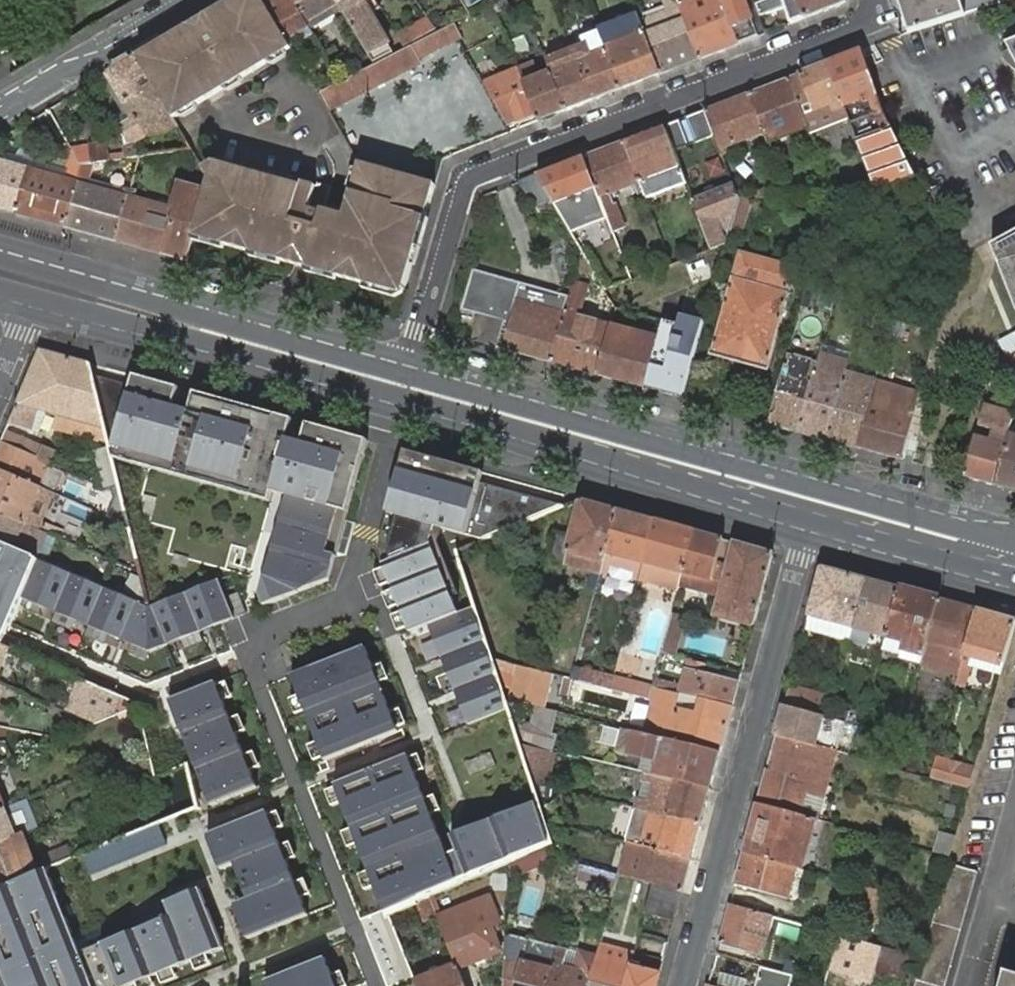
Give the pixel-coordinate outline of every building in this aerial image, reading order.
[(264,0),(232,0),(136,57),(166,106),(174,119),(267,63),(282,54),(292,48),(292,47),(288,40),(264,0)] [(288,40),(292,47),(301,42),(297,34),(309,27),(293,0),(264,0),(288,40)] [(309,27),(311,29),(318,25),(314,18),(332,7),(336,14),(343,10),(337,0),(293,0),(309,27)] [(343,10),(344,12),(352,24),(363,17),(371,12),(364,0),(365,0),(337,0),(343,10)] [(371,12),(372,12),(373,13),(383,8),(378,0),(365,0),(364,0),(371,12)] [(474,9),(489,0),(468,0),(474,9)] [(680,7),(677,0),(665,0),(669,11),(680,7)] [(739,44),(732,27),(722,0),(677,0),(680,7),(699,59),(739,44)] [(759,36),(752,19),(745,0),(722,0),(732,27),(739,44),(759,36)] [(846,0),(765,0),(756,4),(760,15),(784,6),(791,24),(805,18),(847,2),(846,0)] [(909,33),(1011,0),(898,0),(909,33)] [(336,15),(336,14),(332,7),(314,18),(318,25),(318,26),(325,22),(331,19),(336,15)] [(660,74),(699,59),(680,7),(669,11),(641,22),(660,74)] [(370,54),(374,62),(395,52),(390,43),(379,26),(381,25),(373,13),(372,12),(371,12),(363,17),(352,24),(370,54)] [(622,89),(660,74),(641,22),(638,15),(599,30),(600,33),(607,50),(622,89)] [(403,43),(435,31),(430,19),(398,31),(403,43)] [(454,25),(428,38),(434,51),(460,38),(454,25)] [(297,34),(301,42),(314,34),(311,29),(309,27),(297,34)] [(594,100),(622,89),(607,50),(600,33),(573,43),(575,49),(579,60),(594,100)] [(412,46),(418,59),(434,51),(428,38),(412,46)] [(489,40),(467,53),(474,66),(497,53),(489,40)] [(1007,43),(1011,52),(1014,59),(1014,40),(1007,43)] [(418,59),(412,46),(322,92),(331,109),(420,63),(418,59)] [(569,64),(579,60),(575,49),(565,53),(569,64)] [(860,95),(876,88),(862,49),(844,56),(860,95)] [(1011,52),(1002,56),(1014,70),(1014,59),(1011,52)] [(566,110),(594,100),(579,60),(569,64),(565,53),(547,60),(552,72),(566,110)] [(875,192),(877,191),(914,182),(916,177),(884,111),(876,88),(860,95),(844,56),(828,62),(845,108),(875,192)] [(166,106),(136,57),(109,74),(138,123),(152,115),(162,131),(180,129),(174,119),(166,106)] [(806,123),(845,108),(828,62),(789,78),(806,123)] [(484,84),(508,125),(536,114),(523,82),(518,70),(484,84)] [(536,114),(539,121),(566,110),(552,72),(523,82),(536,114)] [(764,130),(768,141),(807,126),(806,123),(789,78),(750,93),(764,130)] [(714,136),(722,154),(728,151),(726,145),(764,130),(750,93),(704,110),(714,136)] [(714,136),(704,110),(686,117),(696,143),(707,138),(714,136)] [(680,120),(664,126),(674,151),(689,145),(680,120)] [(642,191),(645,198),(686,183),(674,151),(664,126),(623,142),(642,191)] [(124,138),(105,135),(106,142),(108,161),(127,159),(124,139),(124,140),(124,138)] [(124,139),(127,159),(137,157),(135,135),(124,136),(124,138),(124,140),(124,139)] [(93,163),(108,161),(106,142),(88,144),(90,164),(93,163)] [(623,142),(584,157),(609,221),(614,233),(624,228),(615,204),(613,204),(609,192),(634,183),(637,193),(642,191),(623,142)] [(14,213),(65,227),(77,183),(82,165),(74,151),(69,168),(45,160),(39,163),(29,170),(14,213)] [(570,233),(609,221),(584,157),(536,175),(551,200),(570,233)] [(708,176),(724,172),(720,157),(704,161),(708,176)] [(14,213),(29,170),(5,163),(0,162),(0,209),(14,213)] [(65,227),(116,241),(131,190),(126,189),(127,186),(121,185),(120,188),(111,185),(109,192),(87,186),(89,179),(93,163),(90,164),(82,165),(77,183),(65,227)] [(436,184),(360,163),(347,210),(338,208),(326,204),(331,185),(321,183),(315,186),(314,190),(216,163),(204,169),(210,179),(207,191),(200,217),(194,237),(295,265),(299,252),(311,256),(308,268),(398,293),(405,290),(436,184)] [(536,175),(519,182),(534,207),(551,200),(536,175)] [(109,192),(111,185),(89,179),(87,186),(109,192)] [(200,217),(207,191),(177,183),(170,208),(177,210),(178,204),(190,207),(189,214),(200,217)] [(711,250),(725,244),(738,196),(733,184),(692,200),(711,250)] [(766,188),(753,193),(755,201),(769,196),(766,188)] [(116,241),(176,257),(189,214),(190,207),(178,204),(177,210),(170,208),(133,198),(135,192),(131,190),(116,241)] [(739,198),(730,231),(744,234),(752,202),(739,198)] [(188,261),(194,237),(200,217),(189,214),(176,257),(188,261)] [(992,248),(1002,243),(1014,236),(1014,230),(990,243),(992,248)] [(992,248),(1014,306),(1014,236),(1002,243),(992,248)] [(739,251),(711,354),(768,369),(796,267),(739,251)] [(295,265),(308,268),(311,256),(299,252),(295,265)] [(462,309),(479,314),(504,322),(503,325),(509,327),(503,348),(552,362),(567,309),(570,297),(474,269),(462,309)] [(590,285),(575,281),(571,296),(580,299),(575,316),(581,318),(590,285)] [(570,297),(567,309),(552,362),(598,375),(612,326),(581,318),(575,316),(580,299),(571,296),(570,297)] [(658,339),(645,388),(681,398),(702,319),(678,312),(675,323),(663,320),(663,322),(658,339)] [(479,314),(472,339),(497,347),(503,325),(504,322),(479,314)] [(503,325),(497,347),(503,348),(509,327),(503,325)] [(658,339),(612,326),(598,375),(645,388),(658,339)] [(998,337),(1005,353),(1014,349),(1014,330),(998,337)] [(823,345),(817,364),(799,430),(828,438),(846,372),(849,363),(843,362),(842,365),(830,361),(833,347),(823,345)] [(36,410),(106,429),(92,375),(89,363),(40,349),(9,424),(31,430),(36,410)] [(788,356),(770,422),(799,430),(817,364),(788,356)] [(846,372),(828,438),(857,447),(876,380),(846,372)] [(106,429),(108,440),(110,446),(117,449),(115,459),(120,461),(123,451),(148,457),(145,468),(152,469),(154,459),(179,466),(176,476),(183,478),(186,468),(211,475),(208,485),(215,487),(218,476),(243,483),(240,494),(246,496),(249,485),(275,492),(280,494),(289,496),(261,597),(265,606),(329,581),(325,568),(328,559),(331,560),(337,555),(368,441),(135,376),(132,386),(92,375),(106,429)] [(876,380),(857,447),(902,460),(919,394),(876,380)] [(964,477),(996,485),(1009,436),(1013,423),(1014,415),(1014,414),(984,405),(978,427),(964,477)] [(43,422),(108,440),(106,429),(36,410),(31,430),(40,433),(43,422)] [(0,443),(49,464),(54,452),(6,430),(0,443)] [(996,485),(1014,491),(1014,438),(1009,436),(996,485)] [(0,444),(0,470),(39,487),(48,466),(49,464),(0,443),(0,444)] [(106,489),(122,495),(110,448),(97,451),(106,489)] [(123,451),(120,461),(145,468),(148,457),(123,451)] [(485,540),(569,505),(481,481),(483,473),(406,451),(390,506),(401,510),(390,549),(394,559),(384,564),(410,632),(428,625),(468,724),(510,709),(468,580),(450,587),(435,541),(439,525),(485,540)] [(154,459),(152,469),(176,476),(179,466),(154,459)] [(48,466),(39,487),(46,489),(54,469),(48,466)] [(186,468),(183,478),(208,485),(211,475),(186,468)] [(26,524),(46,533),(62,539),(66,529),(45,520),(44,523),(38,521),(29,517),(38,495),(47,498),(51,500),(54,493),(46,489),(39,487),(0,470),(0,513),(26,524)] [(218,476),(215,487),(240,494),(243,483),(218,476)] [(249,485),(246,496),(272,503),(275,492),(249,485)] [(106,516),(129,525),(126,511),(122,495),(106,489),(110,504),(106,516)] [(29,517),(38,521),(47,498),(38,495),(29,517)] [(573,529),(581,500),(569,505),(562,526),(573,529)] [(617,510),(581,500),(573,529),(572,535),(567,550),(595,558),(593,566),(600,568),(601,564),(604,557),(606,552),(617,510)] [(401,510),(390,506),(379,548),(384,564),(394,559),(390,549),(401,510)] [(656,520),(617,510),(606,552),(604,557),(610,559),(608,564),(614,566),(630,570),(630,572),(641,575),(644,563),(656,520)] [(36,556),(46,533),(26,524),(0,513),(0,541),(36,556)] [(694,531),(656,520),(644,563),(641,575),(647,577),(648,575),(672,582),(670,589),(678,592),(683,573),(683,572),(694,531)] [(724,539),(694,531),(683,572),(713,580),(722,582),(726,567),(717,565),(724,539)] [(567,550),(572,535),(559,532),(552,556),(565,560),(563,564),(591,571),(588,583),(596,585),(600,568),(593,566),(595,558),(567,550)] [(733,542),(724,539),(717,565),(726,567),(733,542)] [(1,646),(7,633),(22,597),(151,652),(234,619),(219,580),(149,604),(127,595),(36,556),(0,541),(0,645),(1,646)] [(726,567),(722,582),(713,616),(714,616),(754,626),(773,553),(733,542),(726,567)] [(610,559),(604,557),(601,564),(608,566),(608,564),(610,559)] [(630,570),(614,566),(612,573),(628,578),(630,572),(630,570)] [(821,566),(809,615),(853,627),(866,578),(821,566)] [(647,577),(641,575),(639,581),(670,589),(672,582),(648,575),(647,577)] [(127,595),(149,604),(143,579),(134,576),(127,595)] [(853,627),(850,639),(856,641),(860,629),(887,636),(900,588),(866,578),(853,627)] [(911,661),(921,664),(939,599),(900,588),(887,636),(883,650),(902,655),(904,649),(914,652),(911,661)] [(950,672),(959,675),(978,610),(939,599),(921,664),(928,666),(931,656),(952,662),(950,672)] [(1005,664),(1014,628),(1014,620),(978,610),(959,675),(966,676),(972,655),(1005,664)] [(684,617),(672,614),(670,623),(662,653),(673,656),(676,645),(681,626),(684,617)] [(326,761),(398,733),(365,647),(346,654),(352,669),(318,681),(313,667),(293,675),(326,761)] [(352,669),(346,654),(313,667),(318,681),(352,669)] [(521,666),(502,661),(500,670),(518,675),(521,666)] [(518,675),(512,699),(527,703),(536,670),(521,666),(518,675)] [(581,669),(573,667),(570,678),(578,681),(581,669)] [(665,681),(663,689),(679,693),(701,699),(732,706),(738,683),(686,670),(682,685),(665,681)] [(597,673),(594,685),(609,689),(612,677),(597,673)] [(653,686),(613,676),(612,677),(609,689),(649,699),(653,686)] [(81,717),(93,685),(79,679),(66,711),(81,717)] [(655,679),(653,686),(663,689),(665,681),(655,679)] [(211,806),(258,788),(217,682),(170,700),(183,735),(197,730),(211,765),(197,771),(211,806)] [(95,723),(119,714),(125,699),(93,685),(81,717),(95,723)] [(663,689),(653,686),(649,699),(651,700),(657,701),(651,729),(645,727),(643,733),(719,752),(732,706),(701,699),(697,718),(674,712),(679,693),(663,689)] [(789,686),(784,706),(823,717),(828,697),(789,686)] [(119,714),(138,706),(138,704),(125,699),(119,714)] [(657,701),(651,700),(645,727),(651,729),(657,701)] [(535,705),(530,725),(535,726),(540,706),(535,705)] [(530,725),(514,720),(521,744),(553,752),(558,734),(553,733),(558,711),(540,706),(535,726),(530,725)] [(776,735),(837,752),(845,723),(829,718),(829,719),(823,717),(784,706),(776,735)] [(710,788),(719,752),(643,733),(636,731),(623,728),(617,750),(630,754),(645,757),(659,761),(655,774),(677,780),(710,788)] [(183,735),(197,771),(211,765),(197,730),(183,735)] [(772,752),(832,769),(837,752),(776,735),(772,752)] [(553,752),(521,744),(534,784),(537,784),(531,767),(551,771),(556,753),(553,752)] [(146,783),(156,779),(149,750),(138,754),(146,783)] [(767,769),(827,786),(832,769),(772,752),(767,769)] [(508,864),(544,848),(554,843),(538,802),(505,815),(509,825),(494,831),(490,821),(474,827),(478,837),(468,841),(464,831),(451,836),(458,852),(448,855),(442,839),(409,757),(338,785),(389,916),(417,905),(417,903),(429,898),(508,864)] [(647,772),(655,774),(659,761),(645,757),(641,771),(647,772)] [(930,779),(969,790),(975,770),(936,759),(930,779)] [(531,767),(537,784),(547,787),(551,771),(531,767)] [(818,819),(827,786),(767,769),(758,802),(814,818),(818,819)] [(700,825),(710,788),(677,780),(655,774),(647,772),(645,780),(654,783),(649,802),(640,800),(637,808),(667,816),(669,817),(700,825)] [(654,783),(645,780),(640,800),(649,802),(654,783)] [(25,800),(23,801),(6,808),(0,810),(0,843),(18,835),(24,833),(34,828),(36,828),(25,800)] [(744,854),(796,868),(800,870),(814,818),(758,802),(744,854)] [(634,807),(625,841),(628,843),(660,851),(691,858),(700,825),(669,817),(667,816),(637,808),(634,807)] [(249,940),(309,915),(267,810),(214,831),(206,834),(221,872),(235,866),(248,861),(262,896),(249,901),(235,906),(249,940)] [(505,815),(490,821),(494,831),(509,825),(505,815)] [(474,827),(464,831),(468,841),(478,837),(474,827)] [(934,852),(950,857),(956,837),(940,832),(934,852)] [(38,870),(24,833),(18,835),(0,843),(0,886),(38,870)] [(458,852),(451,836),(447,837),(442,839),(448,855),(458,852)] [(660,851),(628,843),(620,875),(653,884),(682,891),(691,858),(660,851)] [(548,858),(544,848),(508,864),(508,871),(518,867),(519,870),(548,858)] [(744,854),(735,885),(787,899),(796,868),(744,854)] [(249,901),(262,896),(248,861),(235,866),(249,901)] [(915,985),(945,985),(977,873),(949,865),(923,958),(915,985)] [(0,886),(0,956),(5,954),(17,985),(128,985),(227,947),(201,883),(167,897),(172,911),(178,924),(143,939),(137,925),(102,939),(108,954),(88,962),(82,947),(68,913),(60,917),(51,896),(59,892),(49,866),(38,870),(0,886)] [(619,876),(580,866),(576,878),(615,889),(619,876)] [(676,915),(682,891),(653,884),(646,908),(676,915)] [(888,894),(859,886),(850,918),(879,925),(888,894)] [(60,917),(68,913),(59,892),(51,896),(60,917)] [(437,918),(457,965),(459,968),(496,953),(500,947),(494,931),(492,926),(497,923),(501,922),(490,897),(469,905),(466,904),(452,910),(451,913),(437,918)] [(417,903),(417,905),(425,923),(437,918),(429,898),(417,903)] [(774,917),(730,905),(720,943),(763,956),(774,917)] [(674,921),(676,915),(646,908),(645,913),(674,921)] [(172,911),(137,925),(143,939),(178,924),(172,911)] [(873,983),(883,948),(840,935),(829,971),(873,983)] [(108,954),(102,939),(82,947),(88,962),(108,954)] [(631,961),(633,956),(634,952),(601,944),(597,957),(590,985),(625,985),(631,961)] [(884,948),(877,972),(905,980),(912,955),(884,947),(884,948)] [(597,957),(582,953),(581,957),(577,972),(564,968),(568,953),(558,951),(553,970),(548,985),(590,985),(597,957)] [(577,972),(581,957),(568,953),(564,968),(577,972)] [(8,985),(17,985),(5,954),(0,956),(0,966),(8,985)] [(639,968),(660,974),(662,964),(633,956),(631,961),(640,963),(639,968)] [(504,985),(548,985),(553,970),(525,962),(505,957),(504,985)] [(268,985),(336,985),(325,958),(266,981),(268,985)] [(797,964),(783,960),(780,972),(760,966),(760,968),(756,983),(755,984),(755,985),(791,985),(797,964)] [(660,974),(639,968),(640,963),(631,961),(625,985),(656,985),(660,974)] [(412,976),(416,985),(466,985),(459,968),(457,965),(412,976)] [(717,985),(730,985),(746,985),(747,975),(718,972),(717,985)] [(1006,973),(1003,985),(1014,985),(1014,975),(1006,973)]
